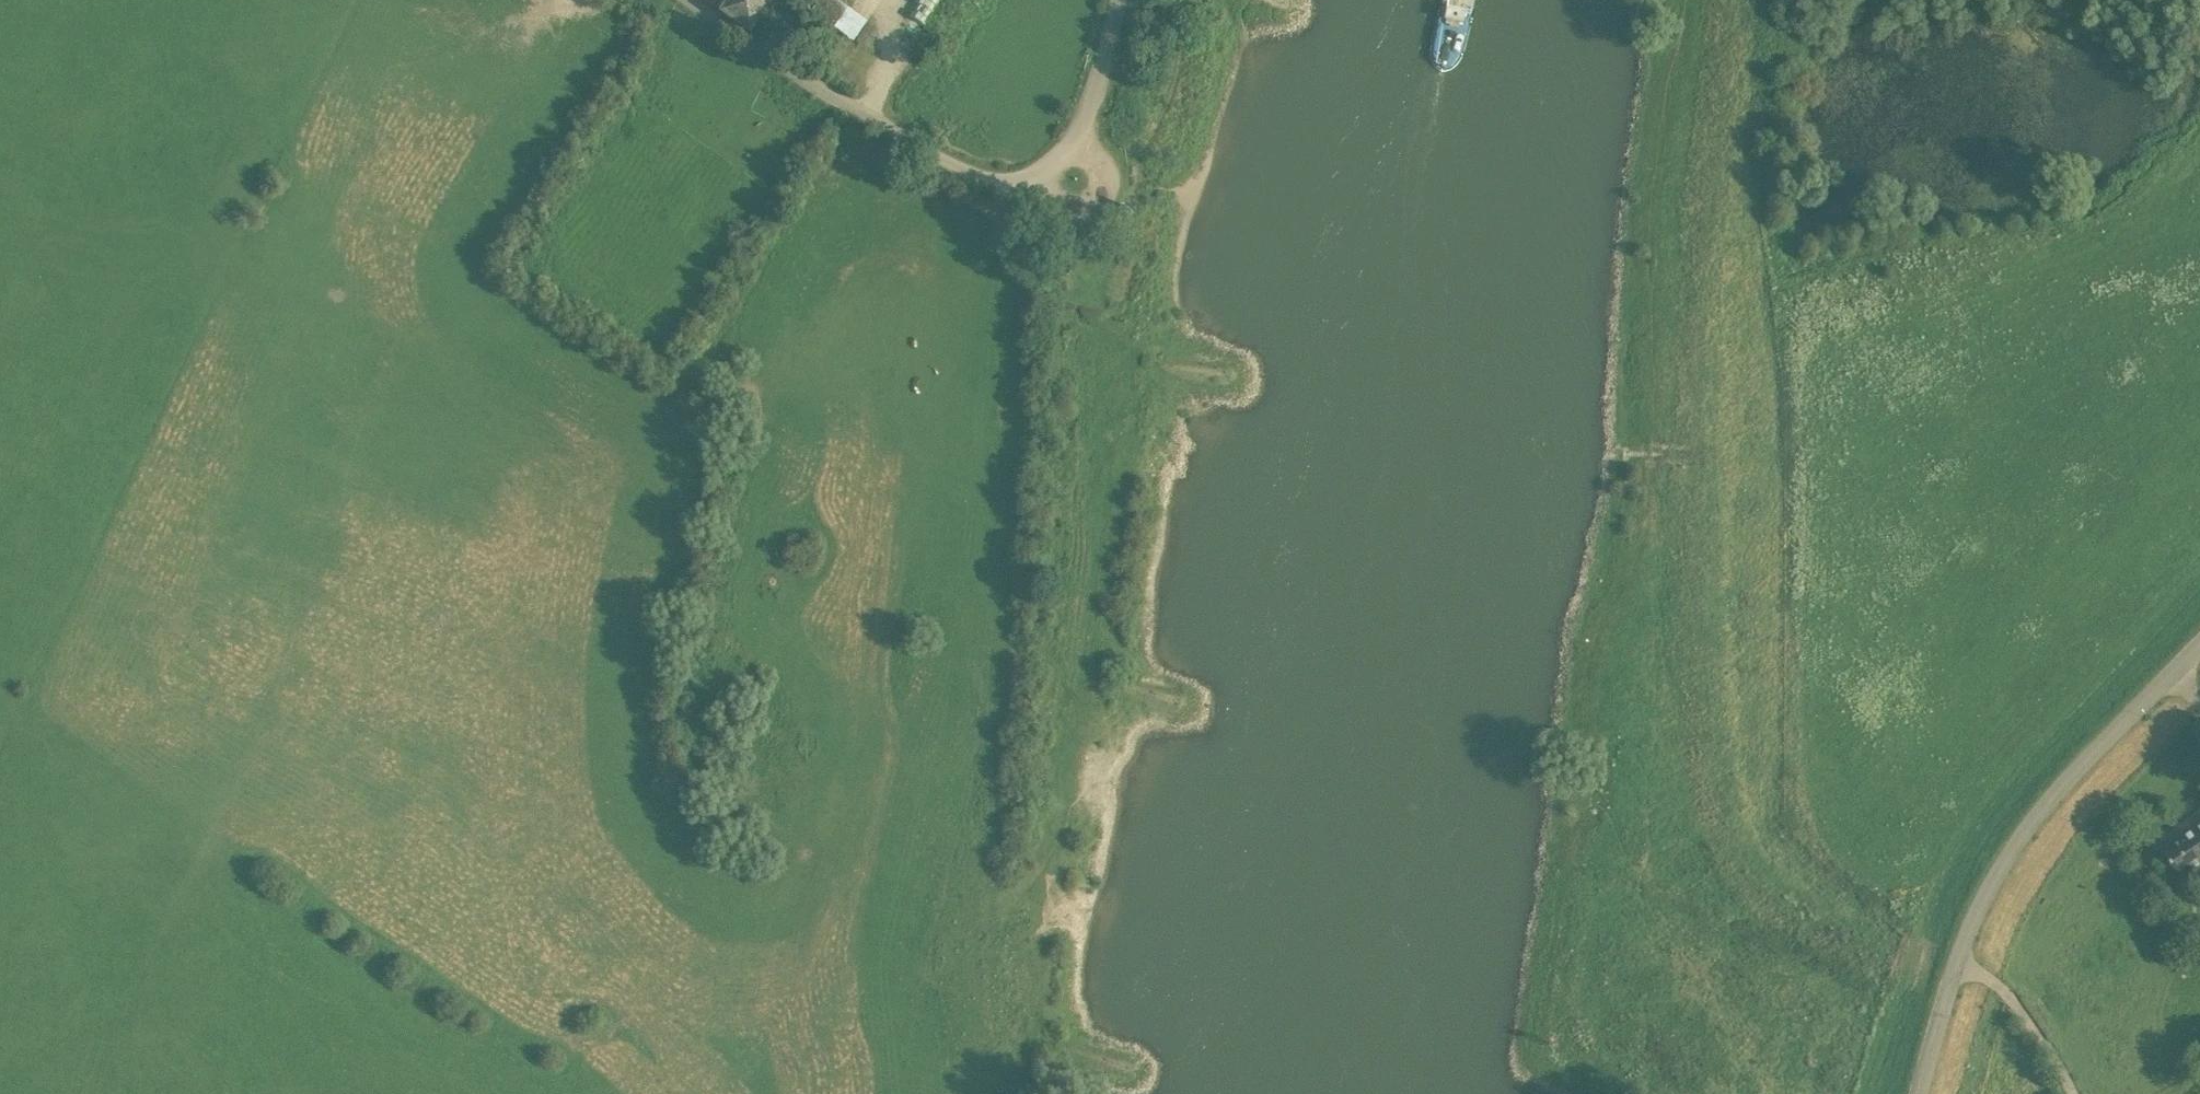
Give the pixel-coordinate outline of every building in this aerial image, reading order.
[(750,31),(771,0),(706,0),(750,31)] [(846,4),(832,24),(853,39),(867,18),(846,4)] [(2199,871),(2199,826),(2162,851),(2183,882),(2199,871)] [(2178,929),(2186,944),(2198,937),(2190,922),(2178,929)]
